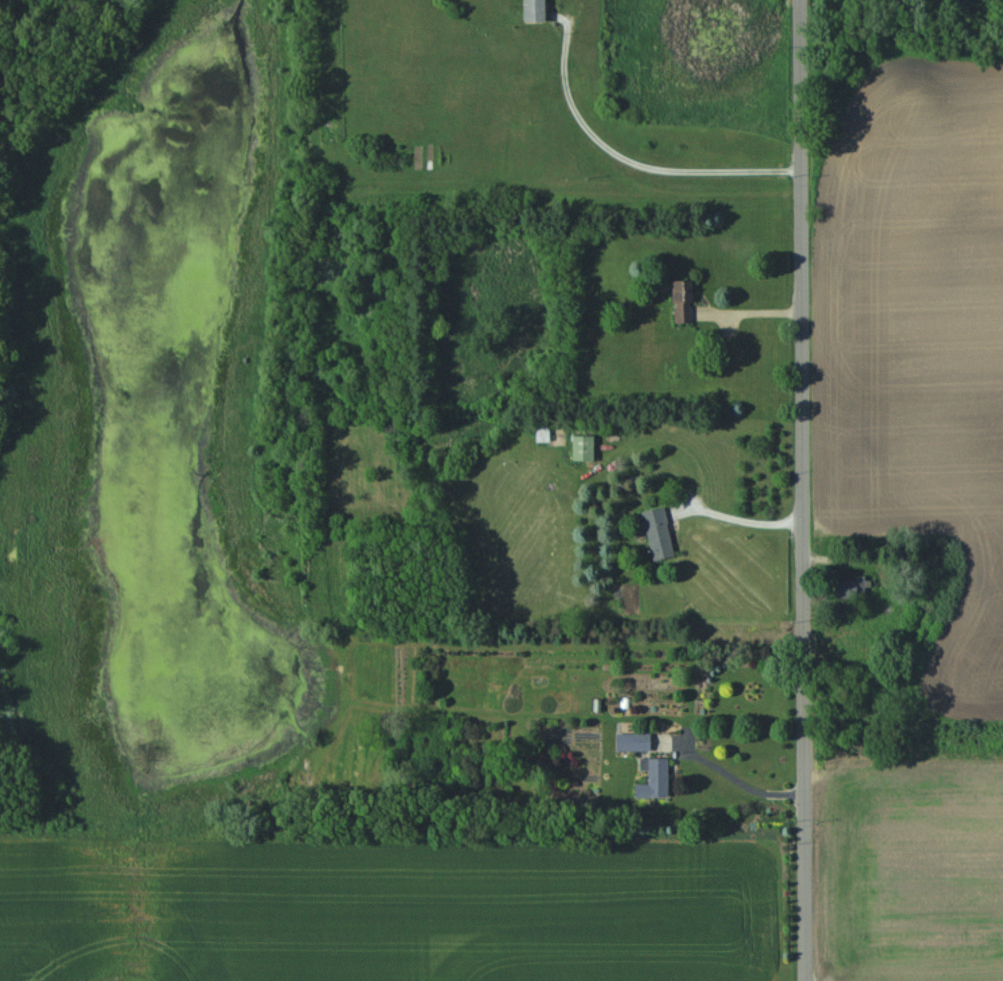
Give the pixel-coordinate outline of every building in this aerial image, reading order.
[(540,0),(518,0),(518,22),(540,22),(540,0)] [(666,302),(672,303),(672,322),(686,322),(686,279),(667,278),(666,302)] [(594,459),(594,434),(568,434),(568,459),(594,459)] [(662,505),(639,509),(648,560),(671,555),(662,505)] [(647,750),(647,731),(614,731),(614,750),(647,750)] [(664,757),(637,757),(637,769),(644,769),(644,784),(636,784),(636,797),(664,797),(664,757)]
